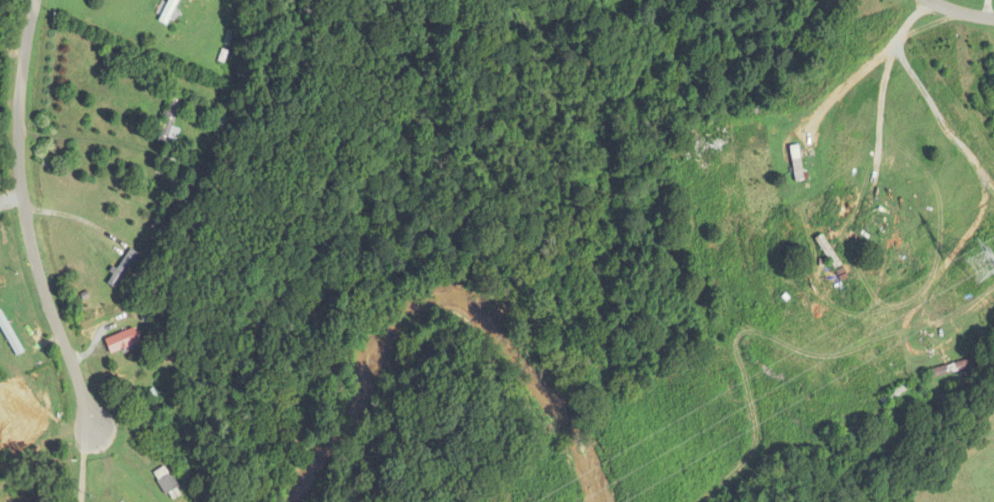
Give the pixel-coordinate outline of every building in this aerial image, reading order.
[(169,24),(180,0),(169,0),(160,20),(169,24)] [(157,142),(174,147),(179,131),(171,129),(180,98),(170,96),(157,142)] [(790,147),(793,183),(802,182),(798,146),(790,147)] [(175,168),(178,158),(164,154),(161,164),(175,168)] [(832,253),(821,237),(816,240),(827,257),(832,253)] [(138,256),(130,250),(106,284),(113,289),(138,256)] [(15,357),(22,353),(0,311),(0,329),(15,357)] [(138,344),(133,329),(104,340),(109,355),(138,344)] [(928,372),(930,380),(968,369),(966,361),(928,372)] [(908,390),(904,385),(881,401),(885,406),(908,390)] [(940,396),(944,406),(964,399),(961,389),(940,396)] [(152,474),(165,495),(177,487),(164,466),(152,474)]
